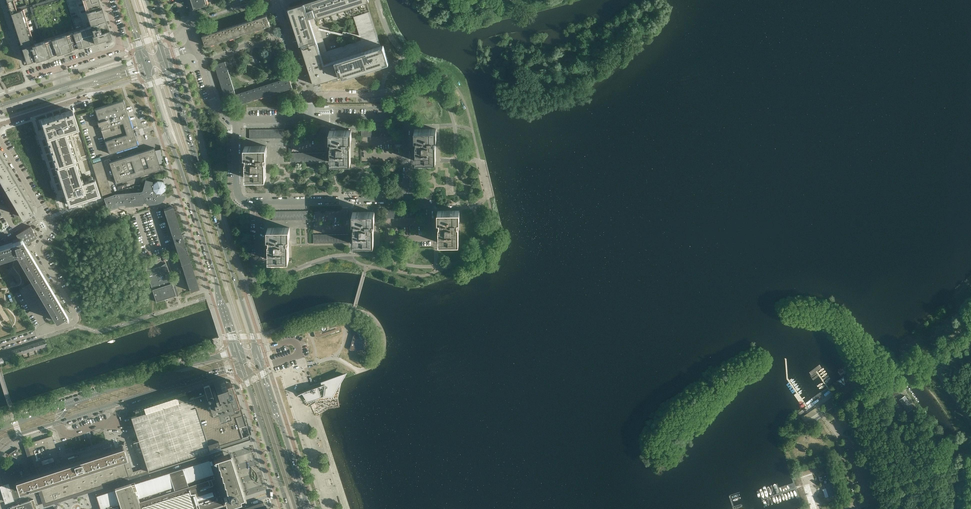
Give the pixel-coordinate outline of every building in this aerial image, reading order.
[(107,25),(99,0),(7,0),(22,48),(27,62),(111,35),(108,27),(107,28),(107,25)] [(194,4),(192,5),(194,8),(209,3),(208,0),(192,0),(194,4)] [(308,17),(315,15),(316,18),(369,1),(369,0),(313,0),(310,1),(303,3),(289,8),(308,65),(322,61),(319,54),(308,17)] [(206,46),(267,26),(270,25),(267,15),(256,18),(202,35),(204,40),(204,41),(206,46)] [(376,46),(381,45),(375,25),(372,25),(373,28),(369,29),(371,36),(373,35),(374,39),(376,46)] [(347,44),(350,53),(355,51),(354,47),(362,44),(360,40),(347,44)] [(377,66),(389,62),(383,45),(359,53),(359,54),(309,70),(314,84),(321,82),(325,81),(326,82),(329,81),(328,80),(347,74),(347,75),(353,74),(353,72),(361,69),(362,71),(365,70),(364,68),(371,66),(371,68),(377,66)] [(226,65),(226,64),(225,61),(219,63),(217,64),(215,65),(222,86),(223,90),(226,99),(228,99),(233,97),(233,98),(234,100),(237,99),(239,105),(251,101),(292,87),(292,85),(289,77),(288,77),(255,88),(254,88),(236,94),(226,65)] [(134,132),(126,107),(123,100),(100,107),(95,108),(95,109),(99,121),(97,122),(98,125),(100,125),(109,153),(120,150),(120,151),(123,150),(123,149),(137,144),(138,144),(137,143),(135,136),(137,135),(137,133),(136,131),(134,132)] [(72,110),(41,120),(68,205),(99,195),(72,110)] [(436,161),(436,143),(433,143),(433,139),(437,139),(436,129),(414,129),(415,139),(416,139),(416,143),(416,161),(436,161)] [(351,162),(351,144),(348,144),(348,140),(352,140),(351,130),(329,130),(330,140),(331,140),(331,144),(331,162),(351,162)] [(266,178),(266,160),(264,160),(264,156),(267,156),(267,146),(245,146),(245,156),(247,156),(247,160),(246,160),(246,178),(266,178)] [(161,169),(155,150),(154,147),(153,148),(150,149),(144,151),(139,152),(129,155),(109,162),(116,183),(161,169)] [(5,165),(0,157),(0,179),(1,181),(3,183),(4,186),(6,188),(7,191),(9,193),(10,196),(12,198),(13,201),(15,204),(16,206),(17,209),(19,211),(20,214),(22,217),(32,211),(5,165)] [(112,193),(102,161),(92,164),(102,196),(112,193)] [(165,195),(164,194),(163,195),(161,193),(165,189),(165,185),(165,184),(166,184),(163,181),(162,181),(157,181),(154,184),(152,183),(152,181),(146,180),(143,191),(141,192),(115,194),(104,198),(108,209),(108,210),(111,209),(119,206),(118,205),(125,204),(125,206),(142,204),(142,203),(146,201),(147,202),(146,204),(150,204),(151,204),(153,204),(154,203),(156,203),(157,203),(159,202),(160,202),(161,201),(162,201),(163,200),(164,199),(164,198),(165,197),(165,196),(165,195)] [(199,288),(183,239),(185,239),(183,234),(182,235),(173,206),(164,209),(190,291),(199,288)] [(459,242),(459,224),(457,224),(456,221),(460,221),(459,210),(437,211),(438,220),(439,220),(439,222),(439,225),(439,243),(459,242)] [(374,244),(374,225),(372,225),(372,222),(375,222),(374,212),(352,212),(353,222),(354,222),(354,226),(354,244),(374,244)] [(121,218),(119,213),(113,215),(110,216),(111,221),(113,220),(121,218)] [(38,268),(24,245),(37,237),(33,230),(31,226),(16,234),(20,241),(17,242),(0,247),(0,259),(16,254),(33,282),(34,285),(36,287),(37,290),(39,292),(40,295),(42,297),(43,300),(45,302),(46,305),(48,307),(49,310),(51,312),(52,315),(54,317),(56,320),(65,315),(62,309),(38,268)] [(289,260),(289,241),(287,241),(287,238),(290,238),(290,227),(268,228),(268,237),(270,237),(270,242),(269,242),(269,260),(289,260)] [(171,279),(166,263),(161,266),(151,269),(146,269),(152,289),(171,283),(170,279),(171,279)] [(176,295),(172,283),(171,283),(152,289),(156,302),(176,295)] [(328,323),(314,326),(316,334),(317,337),(326,334),(327,334),(326,332),(339,328),(340,328),(337,320),(336,321),(336,320),(329,323),(328,323)] [(365,334),(365,333),(365,332),(365,331),(364,331),(364,330),(359,326),(358,326),(357,326),(356,326),(356,327),(355,330),(354,334),(354,335),(355,335),(355,336),(354,338),(354,339),(353,339),(353,340),(352,340),(352,341),(352,342),(351,343),(351,344),(351,345),(350,347),(350,348),(351,348),(351,349),(352,349),(352,350),(353,350),(360,348),(361,347),(363,346),(363,345),(364,338),(365,335),(365,334)] [(47,346),(45,339),(39,341),(41,348),(47,346)] [(41,348),(39,341),(33,343),(35,350),(41,348)] [(35,350),(33,343),(27,345),(29,352),(35,350)] [(29,352),(27,345),(21,347),(23,354),(29,352)] [(23,354),(21,347),(15,349),(17,355),(23,354)] [(17,355),(15,349),(8,351),(10,357),(17,355)] [(10,357),(8,351),(2,353),(4,359),(10,357)] [(338,397),(342,379),(345,374),(322,382),(323,384),(314,387),(312,388),(309,389),(305,390),(302,392),(300,392),(298,394),(299,393),(300,394),(301,393),(302,395),(301,396),(307,406),(318,399),(318,400),(338,397)] [(904,389),(894,376),(885,383),(894,396),(904,389)] [(242,410),(234,387),(233,387),(230,380),(225,381),(224,378),(213,382),(214,383),(216,390),(216,392),(215,392),(214,388),(211,389),(213,393),(212,393),(211,392),(209,385),(203,387),(205,392),(214,419),(242,410)] [(845,399),(864,386),(858,378),(839,391),(845,399)] [(885,398),(878,387),(864,397),(871,408),(885,398)] [(241,433),(248,430),(247,427),(245,420),(244,417),(242,410),(214,419),(205,392),(191,397),(189,397),(189,398),(188,398),(186,393),(191,391),(191,390),(134,409),(135,410),(136,413),(136,415),(131,416),(138,439),(132,441),(137,455),(142,469),(147,467),(148,470),(244,440),(241,433)] [(912,405),(907,398),(905,395),(904,396),(901,398),(899,399),(908,411),(913,407),(912,405)] [(816,407),(801,417),(807,426),(822,416),(816,407)] [(128,473),(119,445),(118,441),(79,454),(79,455),(78,456),(77,454),(68,457),(70,463),(62,465),(52,435),(40,439),(41,442),(38,443),(37,440),(25,444),(35,474),(26,477),(25,476),(16,479),(22,496),(30,493),(32,490),(31,487),(38,485),(44,504),(59,499),(129,477),(128,473)] [(133,471),(129,458),(125,443),(119,445),(128,473),(133,471)] [(243,495),(229,452),(219,456),(220,456),(211,458),(211,459),(209,459),(209,461),(210,462),(223,503),(237,499),(238,498),(238,497),(243,495)] [(210,462),(183,471),(195,508),(200,508),(217,504),(218,505),(217,505),(223,503),(210,462)] [(22,496),(16,479),(25,476),(21,464),(0,471),(4,484),(2,484),(4,490),(2,490),(4,495),(6,501),(22,496)] [(183,471),(180,471),(180,470),(179,470),(178,470),(177,470),(177,471),(176,472),(176,473),(167,476),(167,473),(166,473),(99,494),(98,495),(101,506),(100,506),(101,508),(195,508),(183,471)] [(838,493),(833,481),(831,481),(831,479),(830,478),(828,472),(819,475),(821,482),(824,484),(825,484),(829,496),(838,493)] [(34,502),(33,499),(21,503),(23,508),(37,508),(34,502)] [(269,507),(265,508),(263,501),(237,508),(270,508),(269,507)]
